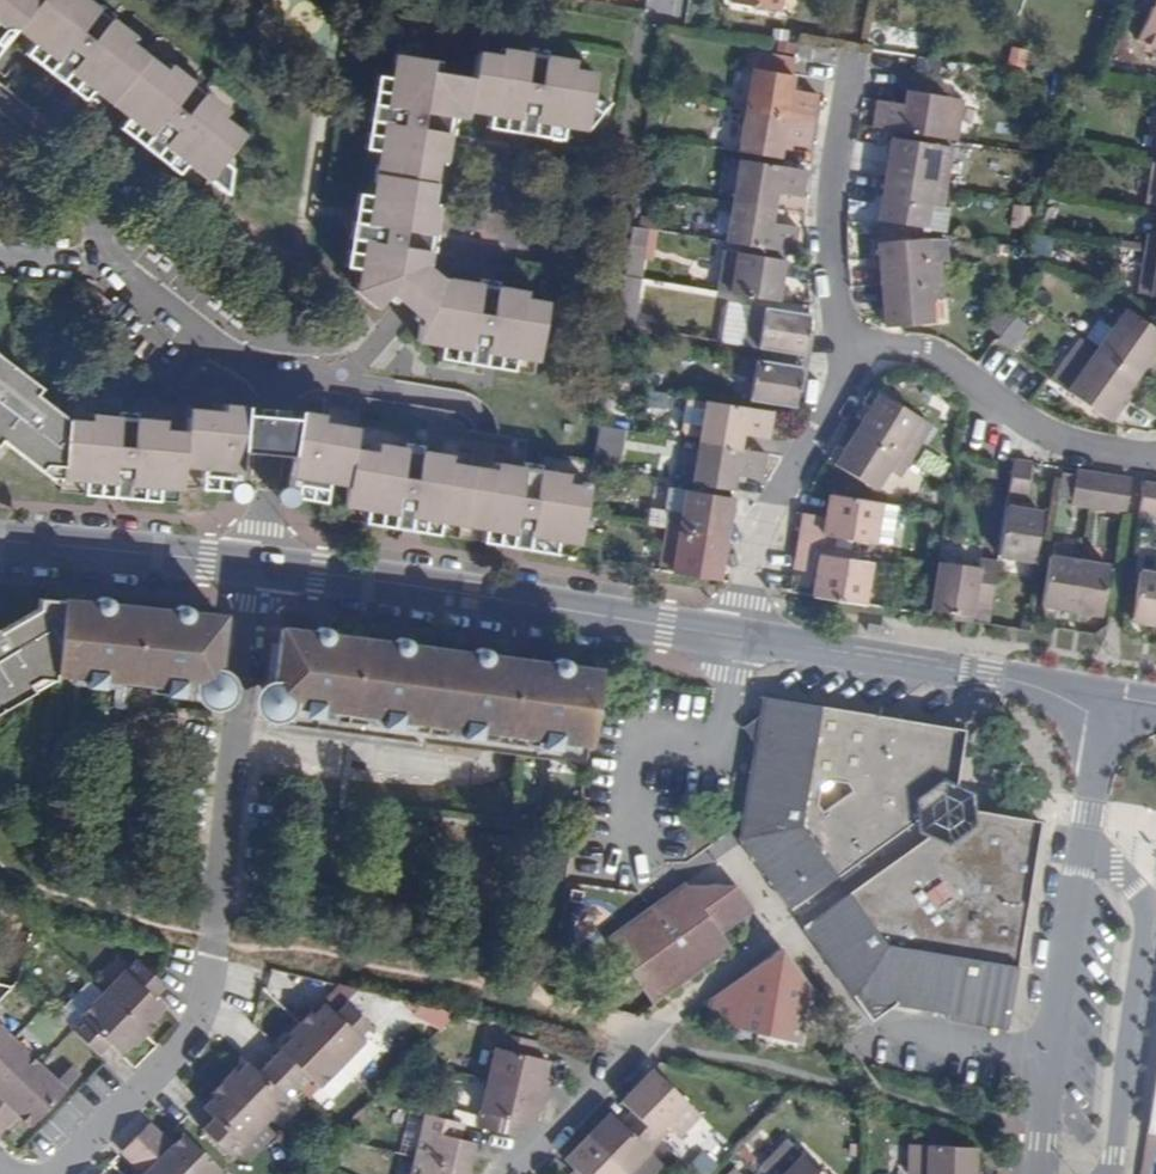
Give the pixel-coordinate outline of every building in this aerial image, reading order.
[(2,29),(17,30),(56,59),(47,71),(49,71),(52,73),(69,68),(78,76),(73,82),(89,94),(95,89),(129,115),(123,121),(139,132),(143,128),(153,135),(155,154),(157,155),(158,156),(166,145),(227,192),(230,169),(222,162),(232,149),(243,135),(221,119),(219,106),(202,94),(207,89),(194,79),(187,88),(107,25),(114,16),(102,7),(99,10),(84,0),(0,0),(0,32),(2,29)] [(731,3),(780,10),(782,0),(731,0),(731,3)] [(1152,6),(1137,40),(1155,48),(1155,9),(1152,6)] [(586,127),(594,72),(573,70),(565,60),(546,57),(547,49),(529,47),(527,60),(477,53),(474,76),(430,71),(432,59),(395,53),(388,102),(372,99),(371,104),(385,120),(368,225),(350,236),(349,239),(365,243),(357,289),(378,309),(392,292),(421,315),(417,340),(538,359),(547,301),(496,293),(498,280),(488,278),(480,277),(480,282),(448,277),(428,263),(430,251),(436,253),(437,244),(439,236),(424,233),(437,156),(441,133),(421,130),(425,111),(459,116),(472,112),(489,115),(488,122),(509,125),(511,117),(521,118),(531,132),(534,133),(537,134),(538,121),(586,127)] [(751,69),(744,110),(814,121),(819,95),(793,90),(795,76),(751,69)] [(918,91),(937,95),(938,85),(919,82),(918,91)] [(876,100),(872,127),(942,138),(959,140),(966,99),(949,97),(951,87),(938,85),(937,95),(918,91),(904,89),(901,104),(876,100)] [(814,121),(744,110),(738,152),(782,159),(784,146),(810,149),(814,121)] [(891,137),(884,178),(947,188),(950,170),(937,167),(941,145),(891,137)] [(739,161),(732,201),(776,208),(778,194),(804,198),(808,172),(739,161)] [(1152,161),(1146,203),(1155,204),(1155,162),(1152,161)] [(947,188),(884,178),(877,220),(927,228),(931,205),(944,207),(947,188)] [(776,208),(732,201),(726,243),(794,253),(799,227),(774,224),(776,208)] [(1144,252),(1155,254),(1155,235),(1147,233),(1144,252)] [(880,285),(944,279),(942,260),(929,262),(927,238),(876,243),(880,285)] [(640,249),(628,247),(624,272),(636,274),(640,249)] [(716,291),(779,301),(785,261),(722,251),(716,291)] [(1144,252),(1137,294),(1155,297),(1155,254),(1144,252)] [(946,300),(944,279),(880,285),(884,327),(935,322),(933,301),(946,300)] [(1094,348),(1137,379),(1146,365),(1155,353),(1155,331),(1123,307),(1094,348)] [(745,329),(742,346),(804,356),(810,316),(764,309),(761,331),(745,329)] [(987,327),(1016,350),(1030,331),(1001,309),(987,327)] [(1064,390),(1094,348),(1078,337),(1048,379),(1064,390)] [(1137,379),(1094,348),(1064,390),(1112,423),(1124,406),(1120,403),(1128,392),(1137,379)] [(1146,365),(1151,368),(1155,361),(1155,353),(1146,365)] [(67,421),(38,397),(44,391),(29,379),(0,355),(0,440),(49,478),(62,481),(62,476),(67,421)] [(803,366),(742,356),(739,376),(752,378),(749,401),(796,409),(803,366)] [(1132,395),(1128,392),(1120,403),(1124,406),(1132,395)] [(932,426),(878,393),(856,428),(911,462),(932,426)] [(701,438),(707,401),(687,398),(682,430),(686,436),(701,438)] [(774,411),(707,401),(701,438),(700,442),(739,449),(741,434),(769,439),(774,411)] [(113,480),(127,498),(131,474),(159,478),(159,485),(181,487),(183,462),(231,467),(228,494),(231,498),(238,500),(242,451),(246,415),(246,407),(223,404),(222,412),(187,407),(185,432),(163,430),(154,421),(133,419),(134,412),(121,410),(119,424),(67,421),(62,476),(84,479),(84,471),(115,473),(113,480)] [(584,516),(589,487),(567,483),(560,474),(540,470),(541,465),(526,462),(525,469),(495,462),(494,470),(421,457),(423,444),(407,441),(406,447),(387,444),(376,452),(353,448),(356,427),(322,422),(323,414),(310,412),(299,411),(298,420),(292,457),(285,504),(289,505),(295,502),(300,477),(347,484),(343,504),(364,507),(366,499),(396,503),(392,527),(412,516),(414,506),(445,511),(443,520),(486,527),(488,517),(515,523),(515,530),(530,550),(535,525),(564,531),(562,539),(580,543),(584,516)] [(292,457),(298,420),(272,417),(246,415),(242,451),(268,454),(292,457)] [(900,479),(911,462),(856,428),(834,465),(877,491),(889,472),(900,479)] [(700,442),(699,442),(693,483),(735,491),(737,477),(763,481),(767,453),(739,449),(700,442)] [(1033,462),(1014,459),(1008,495),(1027,498),(1033,462)] [(1071,506),(1088,509),(1094,472),(1077,470),(1071,506)] [(84,479),(83,494),(127,498),(113,480),(115,473),(84,471),(84,479)] [(1094,472),(1088,509),(1125,515),(1131,478),(1094,472)] [(127,498),(158,501),(159,485),(159,478),(131,474),(127,498)] [(1145,480),(1142,505),(1155,507),(1155,482),(1145,480)] [(734,499),(666,487),(662,510),(667,510),(664,529),(727,539),(734,499)] [(877,544),(883,502),(827,494),(823,516),(803,513),(800,528),(798,541),(834,547),(835,538),(877,544)] [(364,507),(362,522),(392,527),(396,503),(366,499),(364,507)] [(999,555),(999,556),(1034,562),(1042,510),(1007,504),(999,555)] [(1139,519),(1155,522),(1155,507),(1142,505),(1139,519)] [(412,516),(392,527),(440,535),(443,520),(445,511),(414,506),(412,516)] [(486,527),(483,542),(530,550),(515,530),(515,523),(488,517),(486,527)] [(559,554),(562,539),(564,531),(535,525),(530,550),(559,554)] [(727,539),(664,529),(661,549),(673,551),(670,572),(721,581),(727,539)] [(833,556),(834,547),(798,541),(796,555),(794,570),(814,573),(811,595),(865,605),(872,563),(833,556)] [(1071,612),(1080,560),(1050,555),(1041,607),(1071,612)] [(938,564),(931,609),(951,612),(972,615),(974,598),(991,601),(998,561),(998,560),(983,558),(981,567),(938,560),(938,564)] [(1109,565),(1080,560),(1071,612),(1101,618),(1109,565)] [(1155,626),(1155,572),(1140,569),(1131,622),(1155,626)] [(39,598),(38,608),(0,630),(0,701),(1,700),(5,708),(33,691),(29,684),(39,677),(54,680),(55,672),(62,600),(39,598)] [(95,604),(62,600),(55,672),(214,688),(221,617),(189,613),(187,633),(172,631),(174,612),(110,605),(108,624),(93,622),(95,604)] [(110,605),(95,604),(93,622),(108,624),(110,605)] [(187,633),(189,613),(174,612),(172,631),(187,633)] [(972,615),(951,612),(950,618),(971,622),(972,615)] [(586,764),(602,670),(599,670),(566,666),(564,689),(548,686),(551,664),(487,656),(485,678),(470,676),(472,654),(407,645),(405,668),(389,666),(392,643),(329,635),(326,658),(307,655),(310,633),(281,629),(269,723),(349,733),(351,717),(381,722),(379,737),(476,750),(478,734),(509,738),(506,754),(586,764)] [(329,635),(310,633),(307,655),(326,658),(329,635)] [(407,645),(392,643),(389,666),(405,668),(407,645)] [(485,678),(487,656),(472,654),(470,676),(485,678)] [(564,689),(566,666),(551,664),(548,686),(564,689)] [(33,691),(54,680),(39,677),(29,684),(33,691)] [(947,727),(782,700),(744,727),(756,745),(740,839),(788,906),(917,813),(916,798),(942,779),(955,786),(964,729),(947,727)] [(349,733),(379,737),(381,722),(351,717),(349,733)] [(476,750),(506,754),(509,738),(478,734),(476,750)] [(1008,1026),(1040,821),(973,810),(974,825),(948,843),(934,837),(806,930),(871,1022),(895,1004),(949,1012),(948,1018),(1007,1029),(1008,1026)] [(754,908),(737,885),(687,885),(685,883),(612,936),(628,958),(634,953),(664,995),(731,947),(721,933),(754,908)] [(628,958),(612,936),(607,939),(623,961),(653,1003),(664,995),(634,953),(628,958)] [(785,966),(792,961),(787,954),(782,947),(774,953),(767,958),(771,964),(785,966)] [(804,1009),(818,998),(792,961),(785,966),(771,964),(767,958),(710,999),(705,1021),(735,1028),(733,1036),(766,1044),(767,1036),(798,1043),(804,1009)] [(165,986),(160,981),(137,959),(104,993),(145,1033),(156,1022),(153,1019),(164,1007),(154,997),(165,986)] [(72,1030),(98,1056),(110,1043),(120,1053),(130,1042),(133,1045),(145,1033),(104,993),(70,1028),(72,1030)] [(300,1024),(341,1064),(374,1030),(347,1002),(336,1014),(326,1004),(315,1015),(312,1012),(300,1024)] [(270,1061),(298,1088),(308,1077),(319,1087),(341,1064),(300,1024),(289,1035),(292,1038),(270,1061)] [(13,1040),(0,1028),(0,1053),(13,1040)] [(484,1039),(497,1042),(500,1033),(486,1030),(484,1039)] [(488,1080),(520,1087),(540,1092),(543,1080),(548,1060),(527,1056),(531,1040),(500,1033),(497,1042),(488,1080)] [(38,1065),(13,1040),(0,1053),(0,1104),(38,1065)] [(264,1122),(298,1088),(270,1061),(259,1072),(249,1062),(238,1073),(235,1071),(223,1083),(264,1122)] [(0,1104),(0,1131),(18,1113),(23,1108),(36,1120),(78,1077),(69,1069),(56,1082),(38,1065),(0,1104)] [(700,1114),(653,1069),(632,1090),(621,1101),(632,1112),(655,1134),(665,1123),(678,1136),(700,1114)] [(477,1127),(515,1136),(518,1120),(533,1124),(537,1104),(540,1092),(520,1087),(488,1080),(477,1127)] [(543,1080),(540,1092),(547,1094),(550,1081),(543,1080)] [(237,1150),(264,1122),(223,1083),(212,1094),(215,1097),(204,1108),(214,1118),(203,1130),(231,1156),(237,1150)] [(540,1092),(537,1104),(544,1106),(547,1094),(540,1092)] [(23,1108),(18,1113),(31,1125),(36,1120),(23,1108)] [(660,1139),(655,1134),(632,1112),(621,1123),(610,1113),(602,1121),(587,1136),(626,1173),(660,1139)] [(459,1139),(463,1123),(426,1114),(415,1158),(467,1170),(474,1142),(459,1139)] [(1151,1115),(1148,1132),(1155,1133),(1155,1121),(1151,1115)] [(249,1161),(276,1134),(264,1122),(237,1150),(249,1161)] [(174,1173),(213,1173),(214,1172),(219,1167),(189,1138),(177,1151),(172,1146),(149,1124),(143,1129),(136,1137),(174,1173)] [(189,1138),(184,1133),(172,1146),(177,1151),(189,1138)] [(565,1159),(575,1170),(571,1173),(626,1173),(587,1136),(575,1148),(565,1159)] [(136,1137),(127,1146),(122,1151),(145,1173),(146,1173),(174,1173),(136,1137)] [(758,1171),(759,1173),(761,1173),(783,1173),(803,1154),(788,1140),(758,1171)] [(975,1147),(910,1144),(909,1173),(974,1173),(975,1147)] [(803,1154),(783,1173),(824,1173),(803,1154)] [(467,1170),(415,1158),(411,1173),(466,1173),(467,1170)]
